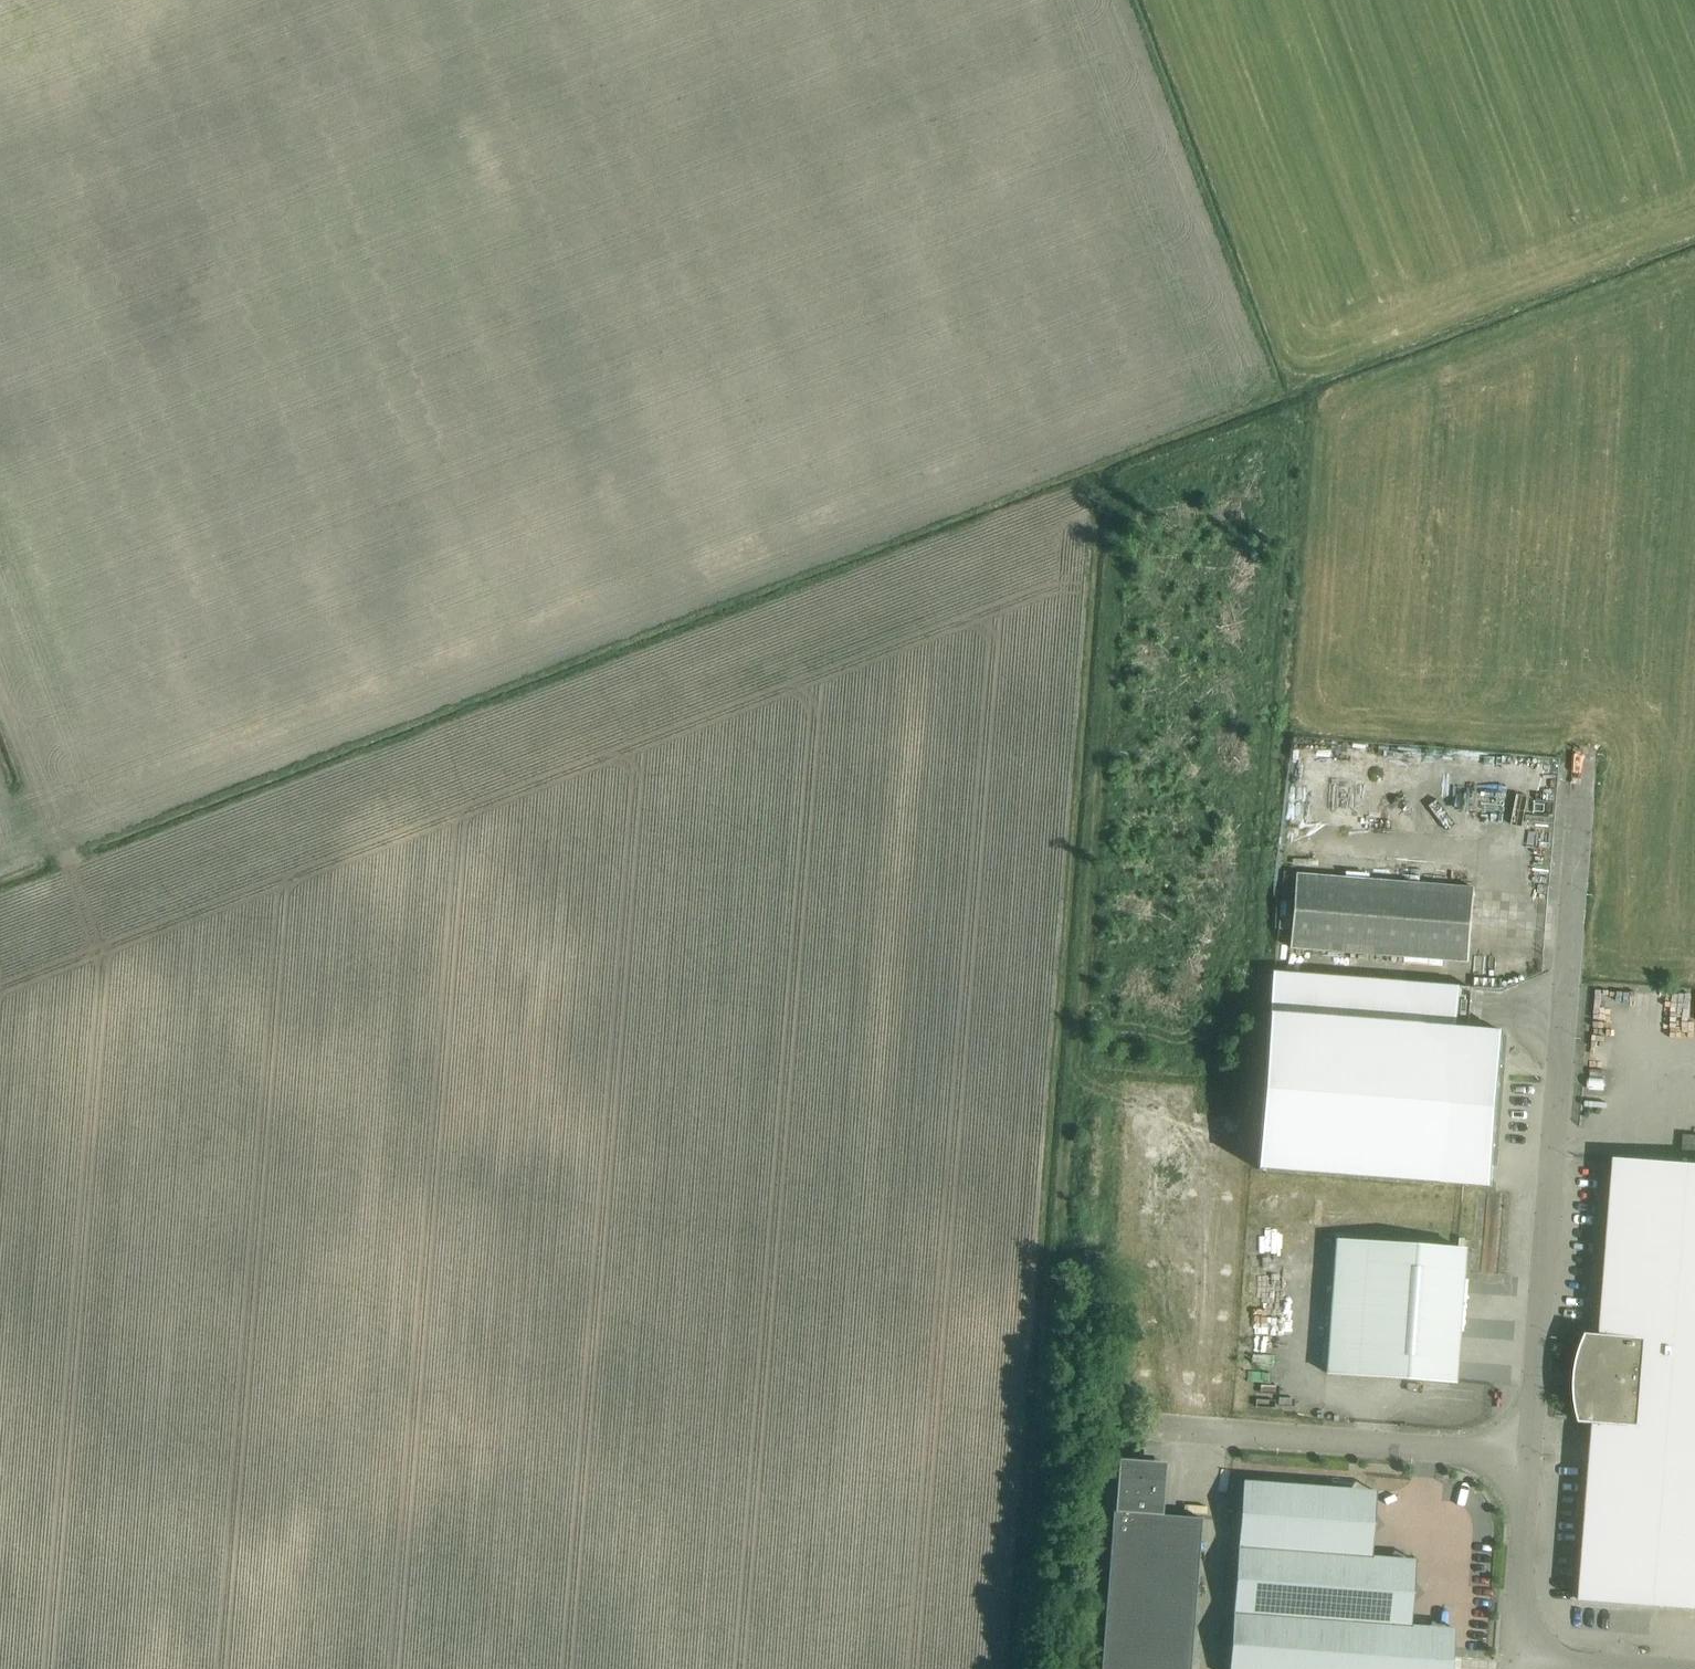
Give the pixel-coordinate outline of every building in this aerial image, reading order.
[(1475,890),(1296,875),(1290,949),(1469,963),(1475,890)] [(1504,1033),(1470,1031),(1473,989),(1273,973),(1257,1170),(1493,1189),(1504,1033)] [(1615,1160),(1601,1335),(1587,1334),(1582,1346),(1577,1358),(1575,1374),(1574,1388),(1576,1410),(1579,1423),(1594,1424),(1580,1601),(1694,1610),(1694,1166),(1615,1160)] [(1464,1251),(1336,1241),(1326,1374),(1455,1383),(1464,1251)] [(1202,1520),(1161,1516),(1165,1464),(1146,1463),(1119,1460),(1115,1513),(1102,1668),(1191,1668),(1202,1520)] [(1243,1482),(1229,1668),(1382,1668),(1383,1653),(1431,1656),(1433,1628),(1388,1625),(1393,1559),(1349,1556),(1354,1490),(1243,1482)]
